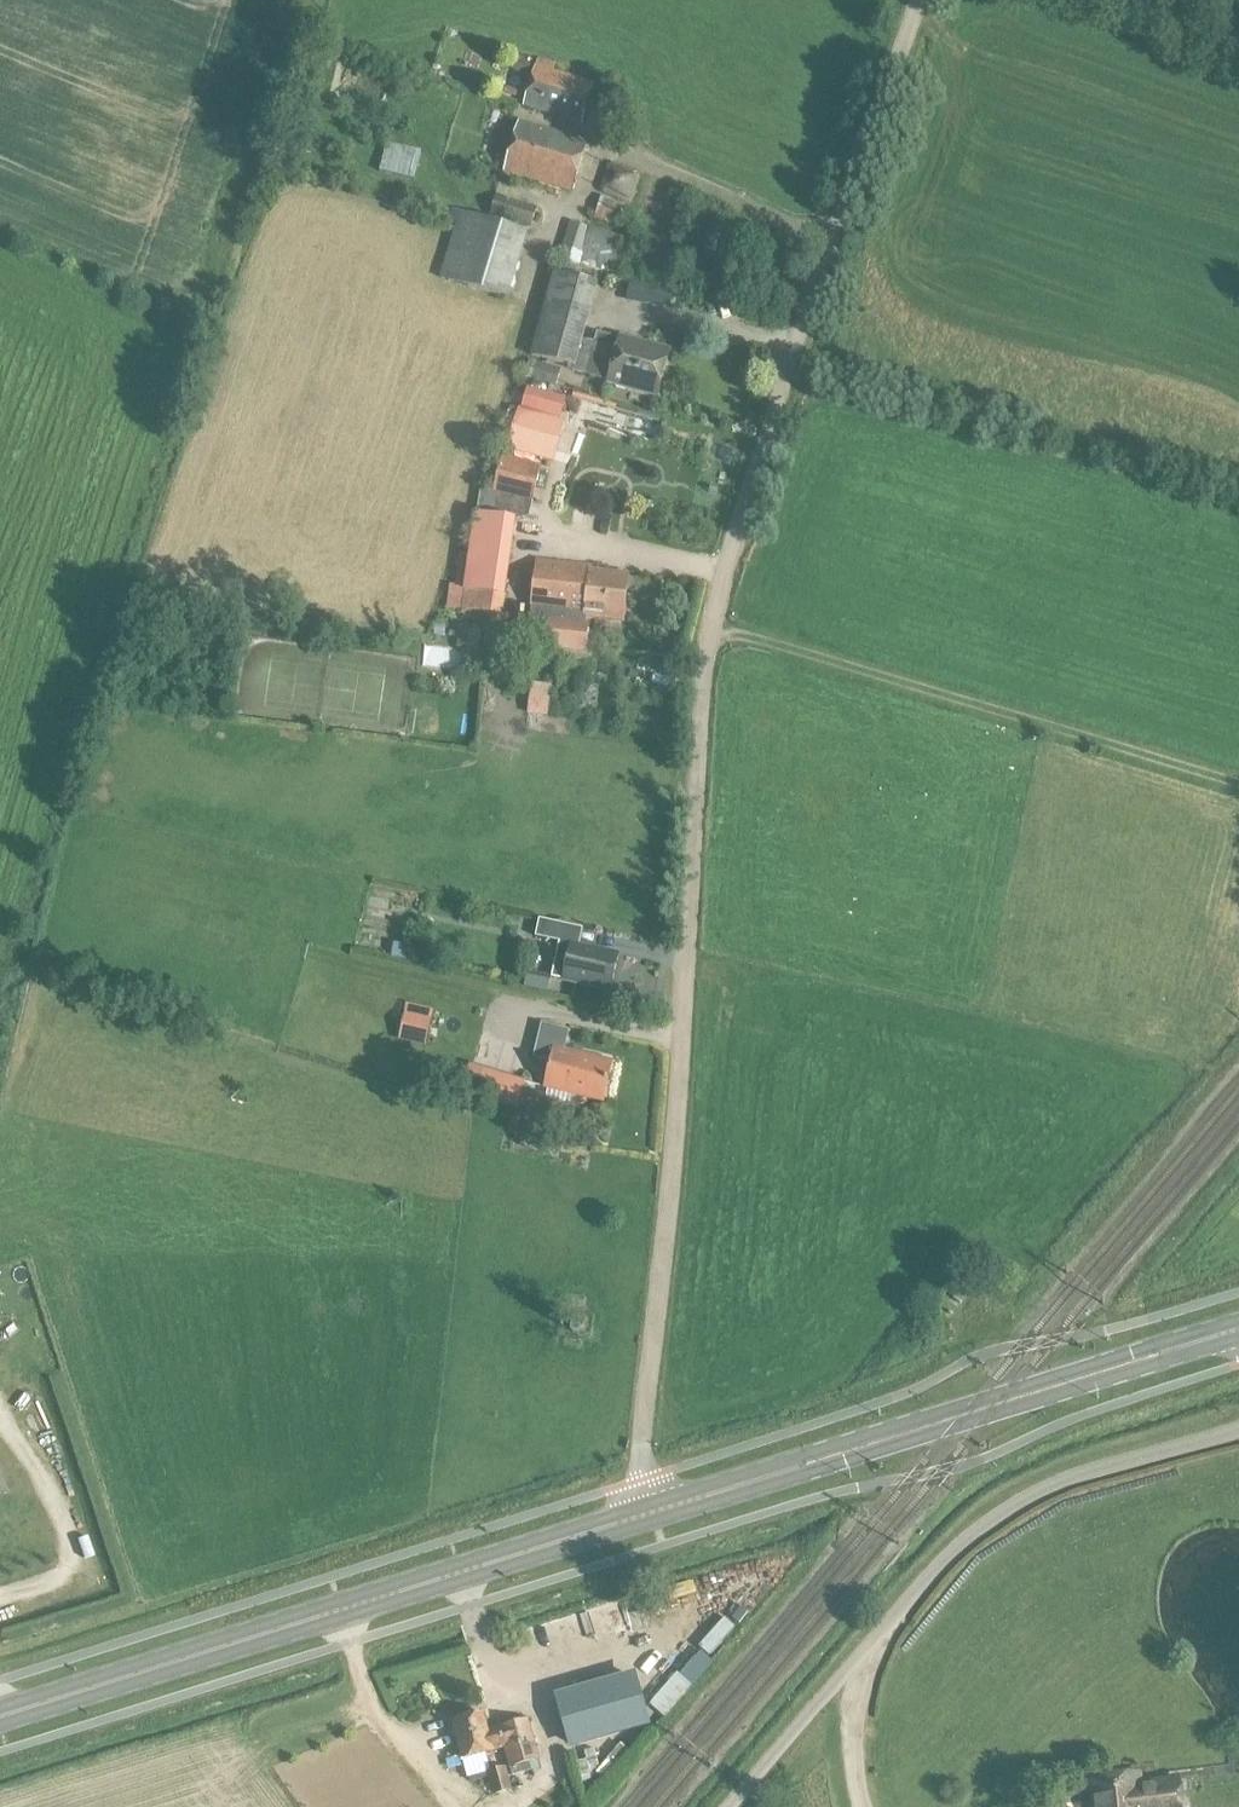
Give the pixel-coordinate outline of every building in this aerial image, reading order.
[(593,84),(536,67),(525,107),(582,123),(593,84)] [(505,172),(572,192),(588,143),(520,122),(505,172)] [(415,181),(421,153),(388,144),(381,172),(415,181)] [(532,230),(538,208),(498,195),(491,217),(532,230)] [(507,293),(522,231),(471,219),(456,281),(507,293)] [(600,268),(610,231),(575,221),(565,258),(600,268)] [(554,272),(531,356),(537,358),(548,361),(576,370),(575,372),(587,376),(608,382),(617,349),(607,346),(610,336),(599,333),(596,344),(584,341),(599,285),(561,274),(554,272)] [(608,382),(607,386),(658,400),(672,350),(621,336),(620,339),(610,336),(607,346),(617,349),(608,382)] [(530,360),(525,378),(557,387),(562,369),(530,360)] [(519,410),(507,452),(554,465),(566,424),(519,410)] [(481,490),(477,515),(479,515),(517,520),(530,518),(533,503),(534,503),(542,466),(504,457),(495,492),(481,490)] [(585,623),(585,617),(625,622),(630,576),(590,571),(591,567),(537,561),(532,610),(534,610),(532,627),(548,629),(546,649),(588,654),(591,624),(585,623)] [(465,593),(463,611),(503,616),(506,598),(509,577),(468,572),(466,592),(465,593)] [(480,632),(472,631),(469,655),(478,656),(480,632)] [(532,683),(528,715),(549,717),(552,686),(532,683)] [(550,922),(546,940),(561,943),(565,925),(550,922)] [(395,943),(392,957),(409,960),(411,946),(395,943)] [(561,943),(553,979),(565,982),(613,993),(621,957),(573,946),(561,943)] [(405,1013),(399,1040),(427,1047),(433,1019),(405,1013)] [(542,1023),(534,1057),(553,1062),(547,1088),(604,1102),(614,1062),(566,1051),(568,1040),(558,1038),(561,1028),(542,1023)] [(471,1066),(463,1094),(487,1101),(516,1109),(517,1105),(524,1081),(510,1077),(499,1074),(495,1073),(471,1066)] [(565,1295),(564,1308),(585,1310),(586,1297),(565,1295)] [(682,1656),(698,1667),(714,1644),(699,1634),(682,1656)] [(675,1658),(649,1700),(668,1712),(694,1670),(675,1658)] [(642,1704),(634,1677),(560,1697),(572,1744),(647,1723),(642,1704)] [(496,1751),(489,1731),(485,1714),(452,1723),(463,1761),(496,1752),(496,1751)] [(489,1731),(496,1751),(505,1749),(510,1769),(511,1768),(514,1776),(533,1771),(530,1763),(540,1760),(529,1720),(489,1731)] [(488,1772),(491,1784),(494,1796),(513,1791),(507,1767),(488,1772)] [(1094,1806),(1181,1806),(1178,1780),(1141,1784),(1140,1775),(1091,1781),(1094,1806)] [(1078,1806),(1076,1792),(1051,1796),(1052,1806),(1070,1806),(1078,1806)]
